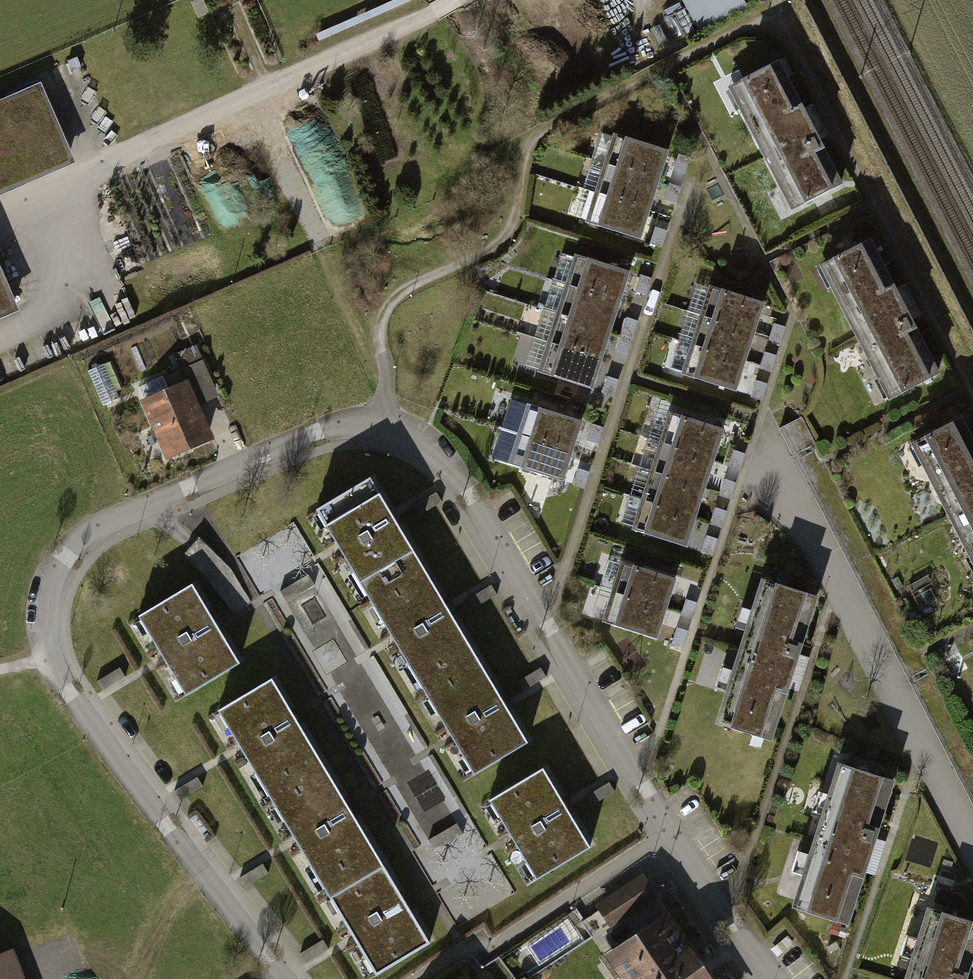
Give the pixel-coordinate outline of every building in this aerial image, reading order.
[(845,183),(780,55),(725,83),(790,210),(845,183)] [(63,138),(38,81),(0,97),(0,166),(63,138)] [(639,241),(668,149),(621,134),(592,226),(639,241)] [(71,159),(63,138),(0,166),(0,190),(71,159)] [(689,158),(679,155),(675,169),(684,172),(689,158)] [(679,187),(670,185),(666,199),(675,202),(679,187)] [(665,231),(656,228),(652,243),(661,245),(665,231)] [(941,373),(876,246),(821,273),(886,401),(941,373)] [(590,390),(627,271),(584,257),(547,376),(590,390)] [(14,306),(0,274),(0,312),(14,306)] [(650,279),(640,276),(636,290),(646,293),(650,279)] [(736,389),(764,302),(709,285),(681,371),(736,389)] [(636,321),(627,319),(622,333),(632,335),(636,321)] [(783,328),(774,325),(769,339),(779,342),(783,328)] [(631,337),(621,334),(617,349),(627,351),(631,337)] [(172,355),(179,369),(202,360),(195,345),(172,355)] [(775,356),(765,353),(761,367),(771,370),(775,356)] [(186,379),(197,405),(218,396),(202,360),(179,369),(178,370),(183,381),(186,379)] [(104,363),(87,370),(102,406),(119,398),(104,363)] [(618,381),(608,378),(604,392),(614,395),(618,381)] [(197,405),(186,379),(183,381),(139,399),(165,459),(212,440),(197,405)] [(765,384),(755,381),(751,395),(761,398),(765,384)] [(686,545),(724,424),(661,404),(623,525),(686,545)] [(563,480),(581,421),(531,405),(512,464),(563,480)] [(964,424),(909,452),(972,577),(972,441),(964,424)] [(602,428),(592,425),(588,439),(598,442),(602,428)] [(743,454),(734,452),(730,466),(739,468),(743,454)] [(587,473),(578,470),(573,484),(583,487),(587,473)] [(531,742),(375,474),(316,508),(472,776),(531,742)] [(735,483),(725,480),(721,494),(731,497),(735,483)] [(726,512),(716,509),(712,523),(721,526),(726,512)] [(717,540),(707,537),(703,551),(713,554),(717,540)] [(624,562),(615,592),(665,608),(675,578),(624,562)] [(777,728),(823,584),(773,569),(727,713),(777,728)] [(246,659),(198,575),(138,610),(186,693),(246,659)] [(656,637),(665,608),(615,592),(605,621),(656,637)] [(696,604),(686,601),(682,615),(691,618),(696,604)] [(686,632),(677,630),(673,644),(682,647),(686,632)] [(125,677),(120,667),(97,681),(102,690),(125,677)] [(429,942),(270,677),(217,709),(375,974),(429,942)] [(849,915),(894,771),(847,756),(801,901),(849,915)] [(593,848),(545,768),(489,802),(536,882),(593,848)] [(203,786),(197,776),(174,790),(180,799),(203,786)] [(616,792),(610,783),(587,796),(592,806),(616,792)] [(269,873),(263,864),(240,877),(246,887),(269,873)] [(643,878),(600,907),(610,923),(653,894),(643,878)] [(972,958),(972,923),(929,909),(906,978),(966,978),(972,958)] [(675,911),(608,953),(625,978),(718,978),(675,911)] [(329,949),(323,939),(300,953),(306,962),(329,949)] [(0,953),(0,978),(30,978),(18,946),(0,953)]
